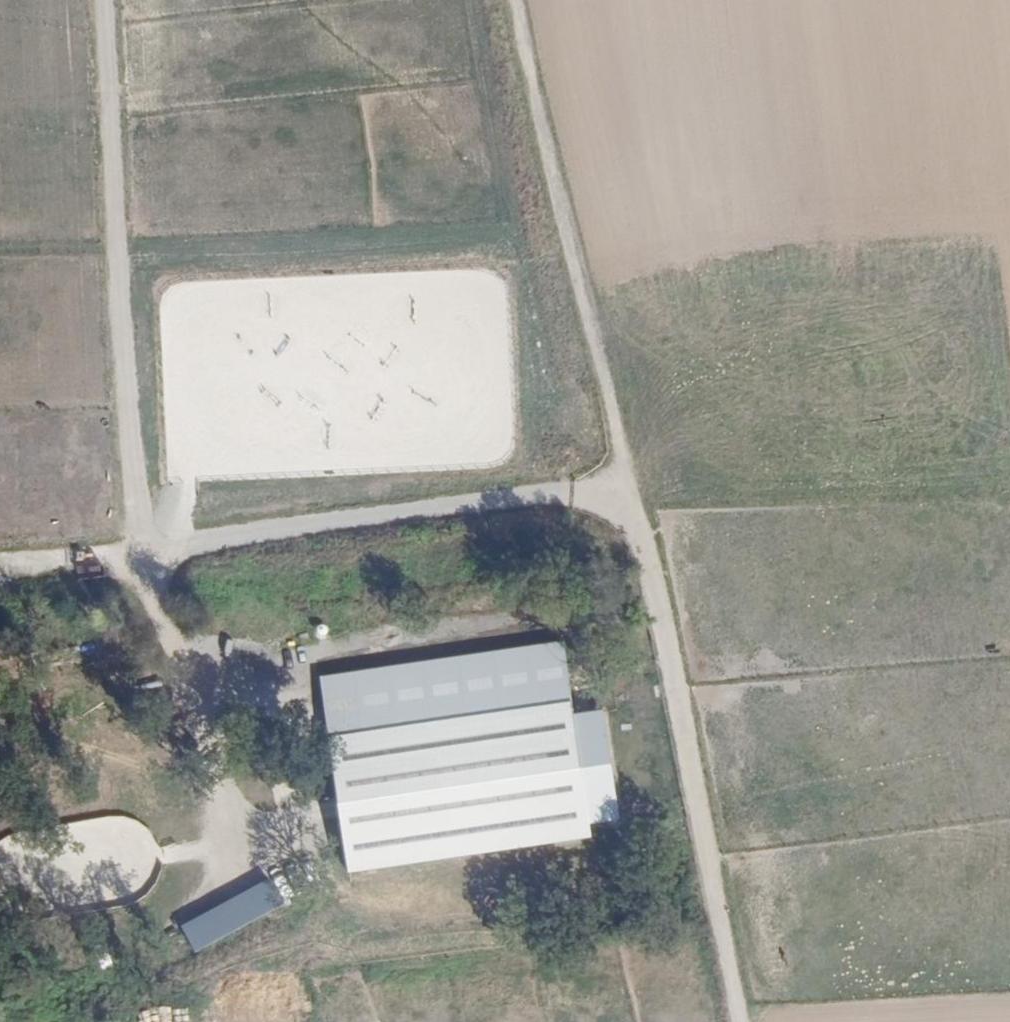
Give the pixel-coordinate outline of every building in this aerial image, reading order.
[(563,642),(321,677),(350,875),(592,840),(590,826),(574,716),(563,642)] [(574,716),(590,826),(621,822),(605,712),(574,716)] [(281,906),(267,881),(182,930),(196,954),(281,906)]
